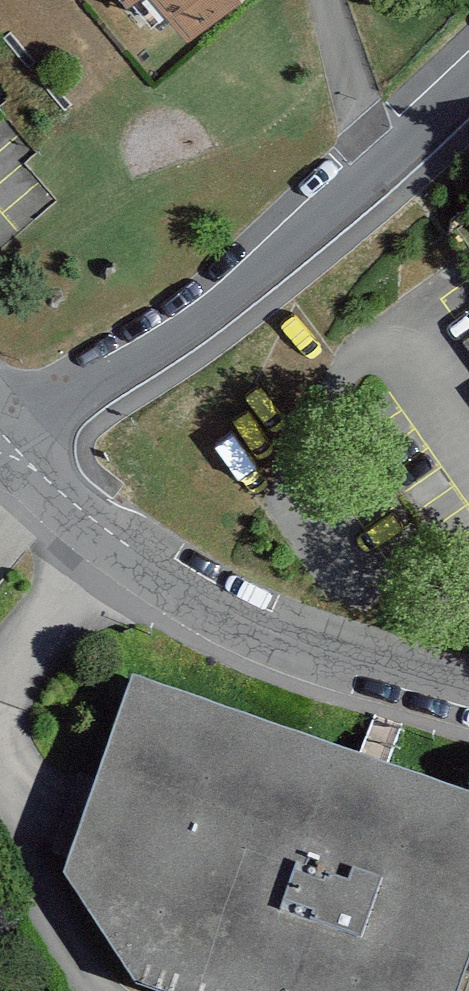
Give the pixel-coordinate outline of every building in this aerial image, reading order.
[(199,40),(246,0),(165,0),(199,40)] [(81,897),(137,990),(468,990),(468,809),(148,700),(81,897)]
